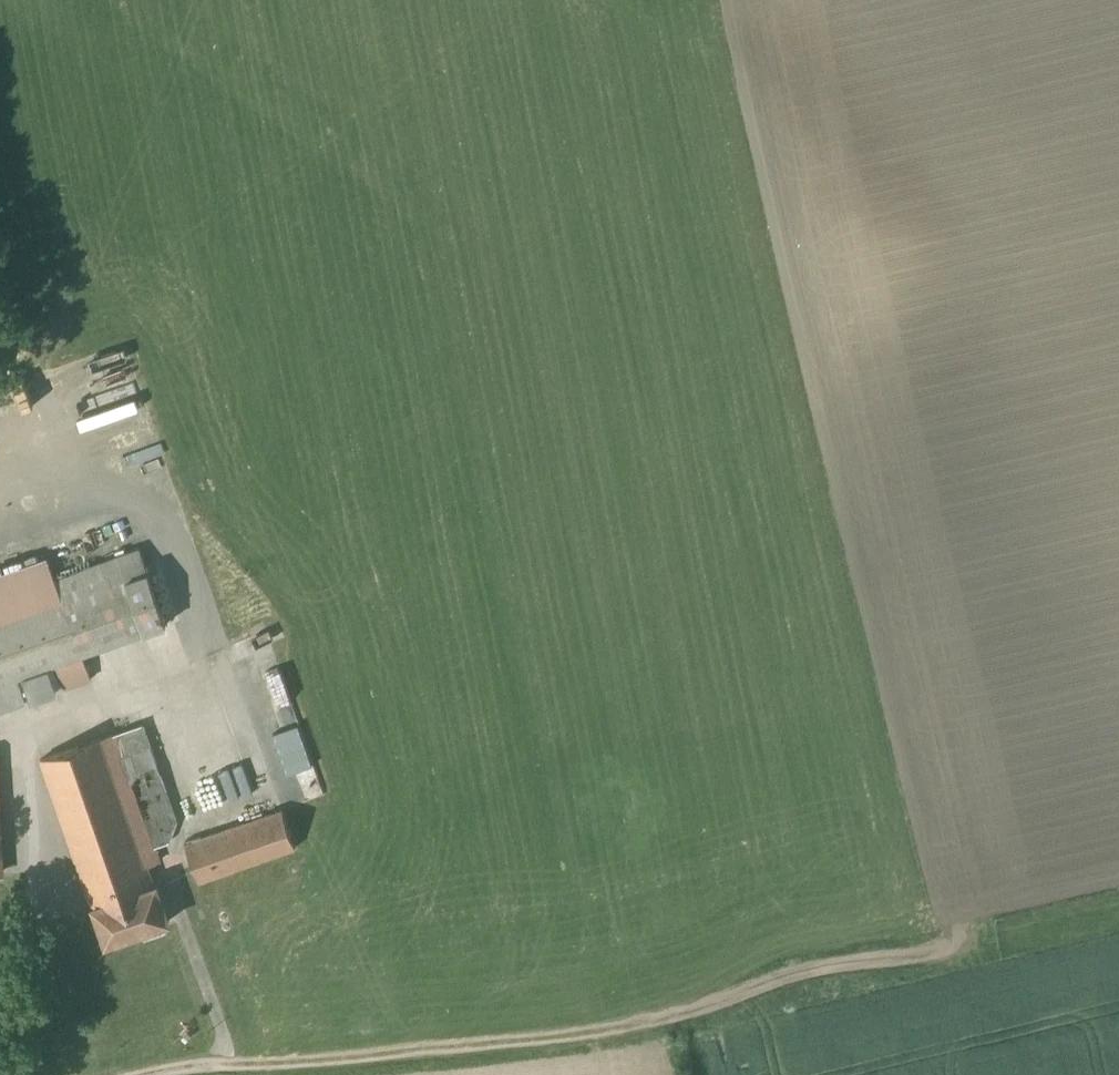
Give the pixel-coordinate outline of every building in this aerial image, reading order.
[(67,661),(73,681),(101,673),(93,647),(179,621),(157,550),(65,577),(58,554),(0,571),(0,681),(67,661)] [(181,927),(180,925),(163,874),(152,841),(180,831),(144,720),(49,752),(113,949),(181,927)] [(179,844),(196,890),(305,851),(288,805),(179,844)]
